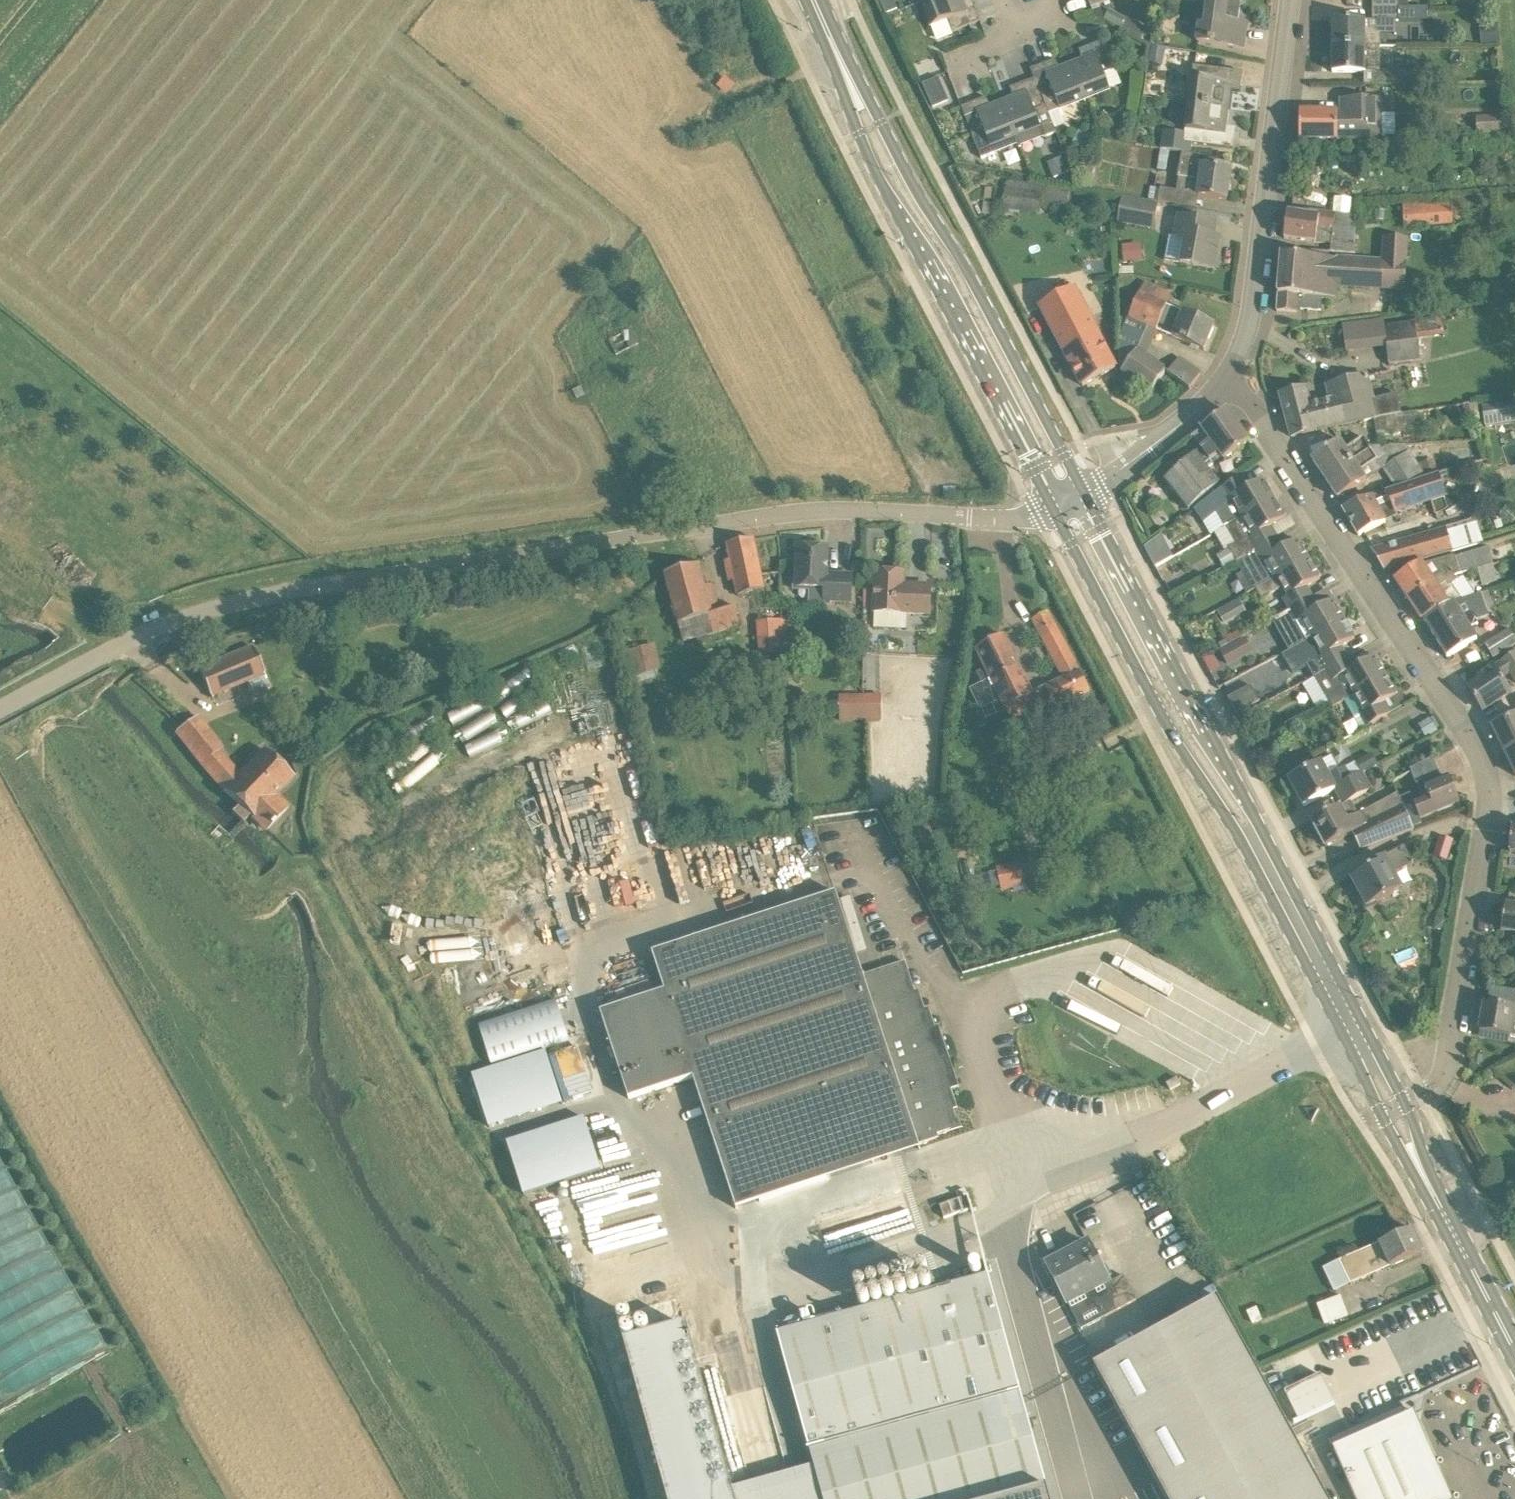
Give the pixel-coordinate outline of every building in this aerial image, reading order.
[(886,15),(898,10),(894,0),(884,0),(880,2),(886,15)] [(920,2),(930,28),(948,21),(952,32),(981,21),(973,0),(925,0),(920,2)] [(1090,8),(1111,0),(1087,0),(1090,8)] [(1244,49),(1245,45),(1242,45),(1245,29),(1239,28),(1242,0),(1208,0),(1204,25),(1198,24),(1195,43),(1244,49)] [(1333,22),(1333,46),(1381,46),(1381,33),(1397,33),(1397,21),(1399,21),(1399,7),(1372,8),(1372,20),(1333,20),(1333,22)] [(1127,19),(1110,10),(1105,20),(1122,29),(1127,19)] [(1480,27),(1482,44),(1498,43),(1496,26),(1480,27)] [(1071,62),(1087,100),(1111,91),(1104,73),(1116,69),(1105,39),(1079,49),(1083,58),(1071,62)] [(1381,46),(1333,46),(1333,48),(1333,71),(1333,72),(1372,73),(1372,85),(1399,85),(1399,69),(1381,70),(1381,46)] [(1162,67),(1165,50),(1153,47),(1149,64),(1162,67)] [(1060,110),(1087,100),(1071,62),(1059,67),(1056,58),(1031,68),(1034,78),(1049,114),(1060,110)] [(1241,93),(1243,73),(1194,66),(1192,79),(1188,104),(1227,109),(1230,91),(1241,93)] [(928,98),(933,108),(933,109),(949,102),(949,101),(944,91),(939,78),(923,85),(928,98)] [(1002,100),(1019,143),(1020,146),(1056,132),(1049,114),(1034,78),(1010,87),(1014,96),(1002,100)] [(987,96),(962,106),(981,157),(1019,143),(1002,100),(990,105),(987,96)] [(1300,113),(1300,138),(1379,139),(1380,100),(1338,100),(1338,110),(1338,113),(1300,113)] [(1186,130),(1186,133),(1184,153),(1195,155),(1197,144),(1233,149),(1236,129),(1225,128),(1227,109),(1188,104),(1185,129),(1186,130)] [(1507,132),(1506,116),(1477,117),(1478,133),(1507,132)] [(1129,126),(1126,142),(1136,144),(1139,127),(1129,126)] [(1162,149),(1158,170),(1167,172),(1170,151),(1162,149)] [(1178,177),(1196,180),(1194,194),(1227,199),(1231,170),(1199,165),(1200,156),(1195,155),(1184,153),(1182,152),(1178,177)] [(1069,172),(1063,158),(1048,164),(1054,179),(1069,172)] [(1095,170),(1086,166),(1082,174),(1091,179),(1095,170)] [(1007,182),(1004,208),(1041,213),(1042,204),(1068,207),(1070,191),(1027,184),(1007,182)] [(1149,200),(1159,202),(1161,189),(1151,188),(1149,200)] [(1189,207),(1191,194),(1162,188),(1159,202),(1189,207)] [(1159,202),(1122,196),(1117,222),(1154,229),(1159,202)] [(1404,229),(1453,226),(1451,199),(1403,203),(1404,229)] [(1356,216),(1303,209),(1302,215),(1288,213),(1285,239),(1331,245),(1331,250),(1355,253),(1356,216)] [(1215,270),(1221,238),(1215,237),(1217,223),(1178,216),(1175,237),(1186,239),(1181,263),(1215,270)] [(1297,311),(1321,313),(1322,301),(1336,301),(1337,291),(1380,292),(1380,290),(1410,290),(1410,256),(1407,256),(1408,240),(1383,240),(1383,260),(1338,257),(1338,259),(1282,255),(1278,311),(1296,313),(1297,311)] [(1134,245),(1123,247),(1124,263),(1135,262),(1134,245)] [(1215,326),(1182,312),(1167,305),(1172,293),(1145,282),(1123,333),(1125,372),(1152,391),(1167,368),(1147,354),(1157,331),(1204,351),(1215,326)] [(1076,287),(1040,305),(1083,386),(1101,377),(1118,368),(1076,287)] [(1442,317),(1384,325),(1383,319),(1343,325),(1346,350),(1387,345),(1389,365),(1421,361),(1418,340),(1445,335),(1442,317)] [(1170,374),(1189,389),(1201,373),(1181,359),(1170,374)] [(1292,438),(1375,418),(1399,412),(1394,393),(1375,397),(1369,374),(1325,385),(1329,399),(1311,403),(1308,389),(1282,395),(1292,438)] [(587,399),(581,387),(573,391),(579,403),(587,399)] [(1484,430),(1514,425),(1514,403),(1481,408),(1484,430)] [(1466,422),(1474,421),(1469,405),(1464,405),(1466,422)] [(1239,427),(1227,410),(1202,428),(1211,440),(1201,449),(1165,480),(1188,510),(1221,484),(1205,462),(1218,453),(1223,461),(1249,442),(1239,427)] [(1375,420),(1377,433),(1379,437),(1419,429),(1416,412),(1375,420)] [(1326,479),(1370,448),(1363,437),(1347,448),(1341,440),(1312,459),(1326,479)] [(1382,448),(1375,453),(1371,448),(1370,448),(1326,479),(1339,499),(1368,480),(1383,470),(1396,488),(1427,478),(1419,465),(1406,445),(1385,446),(1382,448)] [(1435,460),(1419,465),(1427,478),(1437,475),(1439,474),(1435,460)] [(1229,484),(1241,477),(1236,470),(1224,477),(1229,484)] [(1371,497),(1343,508),(1343,509),(1358,536),(1386,523),(1381,513),(1394,509),(1395,513),(1445,495),(1437,475),(1427,478),(1386,492),(1372,498),(1371,497)] [(1214,515),(1222,527),(1225,525),(1273,498),(1262,480),(1249,488),(1242,477),(1221,489),(1194,509),(1204,523),(1214,515)] [(1273,498),(1225,525),(1236,545),(1230,549),(1237,562),(1277,538),(1271,526),(1285,518),(1273,498)] [(1447,529),(1371,550),(1384,572),(1454,552),(1447,529)] [(1140,544),(1150,565),(1168,557),(1159,536),(1140,544)] [(754,538),(728,544),(731,559),(725,560),(730,581),(736,580),(739,596),(765,590),(760,566),(761,566),(758,551),(757,551),(754,538)] [(1260,587),(1276,577),(1309,559),(1298,540),(1284,548),(1277,538),(1237,562),(1242,573),(1249,569),(1260,587)] [(1495,548),(1499,562),(1514,558),(1510,544),(1495,548)] [(1409,600),(1436,582),(1453,571),(1456,576),(1478,569),(1494,564),(1488,546),(1455,555),(1423,563),(1423,562),(1395,579),(1409,600)] [(829,549),(799,547),(797,588),(824,589),(824,601),(851,602),(853,576),(827,575),(829,549)] [(1225,569),(1237,562),(1230,549),(1225,552),(1218,556),(1225,569)] [(1309,559),(1276,577),(1260,587),(1253,591),(1259,601),(1282,587),(1287,596),(1282,599),(1289,610),(1313,596),(1307,586),(1321,579),(1309,559)] [(678,624),(679,624),(684,643),(741,627),(735,608),(713,614),(700,564),(664,574),(678,624)] [(1498,581),(1494,564),(1478,569),(1482,586),(1498,581)] [(1460,598),(1452,585),(1459,580),(1456,576),(1453,571),(1436,582),(1409,600),(1423,621),(1425,620),(1455,601),(1460,598)] [(877,573),(875,613),(930,615),(931,587),(904,586),(905,574),(877,573)] [(1489,616),(1481,594),(1455,602),(1455,601),(1425,620),(1448,657),(1478,639),(1471,628),(1478,623),(1476,620),(1489,616)] [(1313,596),(1289,610),(1271,621),(1289,651),(1311,638),(1344,618),(1333,600),(1320,608),(1313,596)] [(1226,626),(1237,620),(1230,605),(1218,611),(1226,626)] [(1061,680),(1033,694),(1003,635),(977,649),(1008,710),(1006,710),(1013,726),(1054,706),(1055,709),(1090,690),(1047,611),(1029,621),(1061,680)] [(1283,655),(1292,671),(1307,663),(1315,677),(1325,672),(1347,658),(1341,647),(1356,638),(1344,618),(1311,638),(1289,651),(1283,655)] [(789,654),(787,620),(756,622),(759,656),(789,654)] [(1504,652),(1514,645),(1514,638),(1510,629),(1485,644),(1494,658),(1504,652)] [(621,653),(627,680),(662,671),(656,644),(621,653)] [(1235,644),(1221,652),(1228,665),(1242,657),(1235,644)] [(212,698),(265,675),(252,647),(200,670),(212,698)] [(1495,665),(1493,663),(1476,675),(1479,680),(1468,688),(1483,711),(1511,693),(1503,680),(1510,675),(1514,683),(1514,652),(1495,665)] [(1353,694),(1385,675),(1374,656),(1354,669),(1347,658),(1325,672),(1315,677),(1324,693),(1332,707),(1342,701),(1353,694)] [(1397,695),(1385,675),(1353,694),(1364,713),(1359,716),(1366,728),(1377,721),(1391,713),(1385,702),(1397,695)] [(1235,717),(1258,705),(1250,689),(1227,701),(1235,717)] [(840,723),(863,722),(863,695),(840,695),(840,723)] [(882,695),(863,695),(863,722),(882,722),(882,695)] [(1256,710),(1241,718),(1250,733),(1265,725),(1256,710)] [(1505,752),(1514,747),(1514,717),(1493,727),(1505,752)] [(176,733),(206,776),(265,832),(289,807),(277,795),(294,778),(264,749),(240,774),(219,751),(223,748),(199,718),(176,733)] [(1430,718),(1419,725),(1426,737),(1437,730),(1430,718)] [(1505,752),(1514,773),(1514,747),(1505,752)] [(1372,753),(1356,761),(1363,773),(1364,773),(1378,765),(1372,753)] [(1433,758),(1410,768),(1417,783),(1440,773),(1433,758)] [(1372,789),(1363,773),(1352,779),(1346,766),(1330,775),(1323,761),(1307,769),(1289,779),(1304,806),(1335,789),(1343,804),(1372,789)] [(1413,801),(1420,818),(1460,801),(1450,777),(1426,787),(1429,794),(1413,801)] [(1352,833),(1361,849),(1361,850),(1415,830),(1399,796),(1350,822),(1341,806),(1312,821),(1326,847),(1352,833)] [(1376,903),(1386,897),(1402,889),(1393,874),(1413,863),(1404,845),(1378,860),(1370,864),(1372,868),(1353,878),(1363,896),(1359,898),(1365,909),(1376,903)] [(1026,886),(1020,862),(997,867),(1002,892),(1026,886)] [(915,992),(905,962),(864,975),(837,893),(653,953),(665,991),(601,1012),(630,1099),(694,1078),(737,1209),(921,1149),(920,1145),(939,1138),(938,1134),(951,1130),(952,1132),(962,1129),(958,1118),(957,1119),(954,1111),(958,1109),(952,1090),(960,1087),(940,1026),(936,1027),(929,1008),(925,1009),(919,991),(915,992)] [(1506,906),(1502,932),(1514,934),(1514,908),(1506,906)] [(1446,932),(1448,920),(1436,918),(1434,930),(1446,932)] [(480,1027),(493,1068),(571,1043),(557,1001),(480,1027)] [(1498,1034),(1514,1037),(1514,1009),(1484,1004),(1479,1031),(1498,1034)] [(1170,1091),(1171,1091),(1181,1085),(1177,1078),(1166,1084),(1170,1091)] [(596,1118),(515,1136),(527,1191),(608,1172),(596,1118)] [(107,1352),(0,1164),(0,1413),(107,1352)] [(944,1218),(972,1209),(968,1196),(940,1206),(944,1218)] [(1391,1267),(1423,1252),(1413,1229),(1381,1243),(1339,1261),(1350,1284),(1370,1275),(1365,1264),(1385,1255),(1391,1267)] [(1058,1263),(1049,1268),(1069,1304),(1082,1329),(1107,1316),(1137,1300),(1124,1275),(1111,1282),(1110,1281),(1104,1284),(1094,1265),(1099,1262),(1088,1242),(1056,1259),(1058,1263)] [(822,1498),(1008,1498),(1046,1489),(988,1276),(777,1333),(808,1449),(822,1498)] [(1339,1297),(1337,1298),(1319,1304),(1326,1324),(1347,1316),(1339,1297)] [(1094,1367),(1167,1498),(1328,1498),(1218,1299),(1094,1367)] [(733,1489),(688,1326),(625,1344),(668,1498),(736,1498),(733,1489)] [(1335,1404),(1325,1382),(1321,1375),(1285,1392),(1299,1421),(1335,1404)] [(1426,1462),(1434,1458),(1418,1422),(1410,1426),(1402,1409),(1329,1442),(1355,1498),(1443,1498),(1426,1462)]
